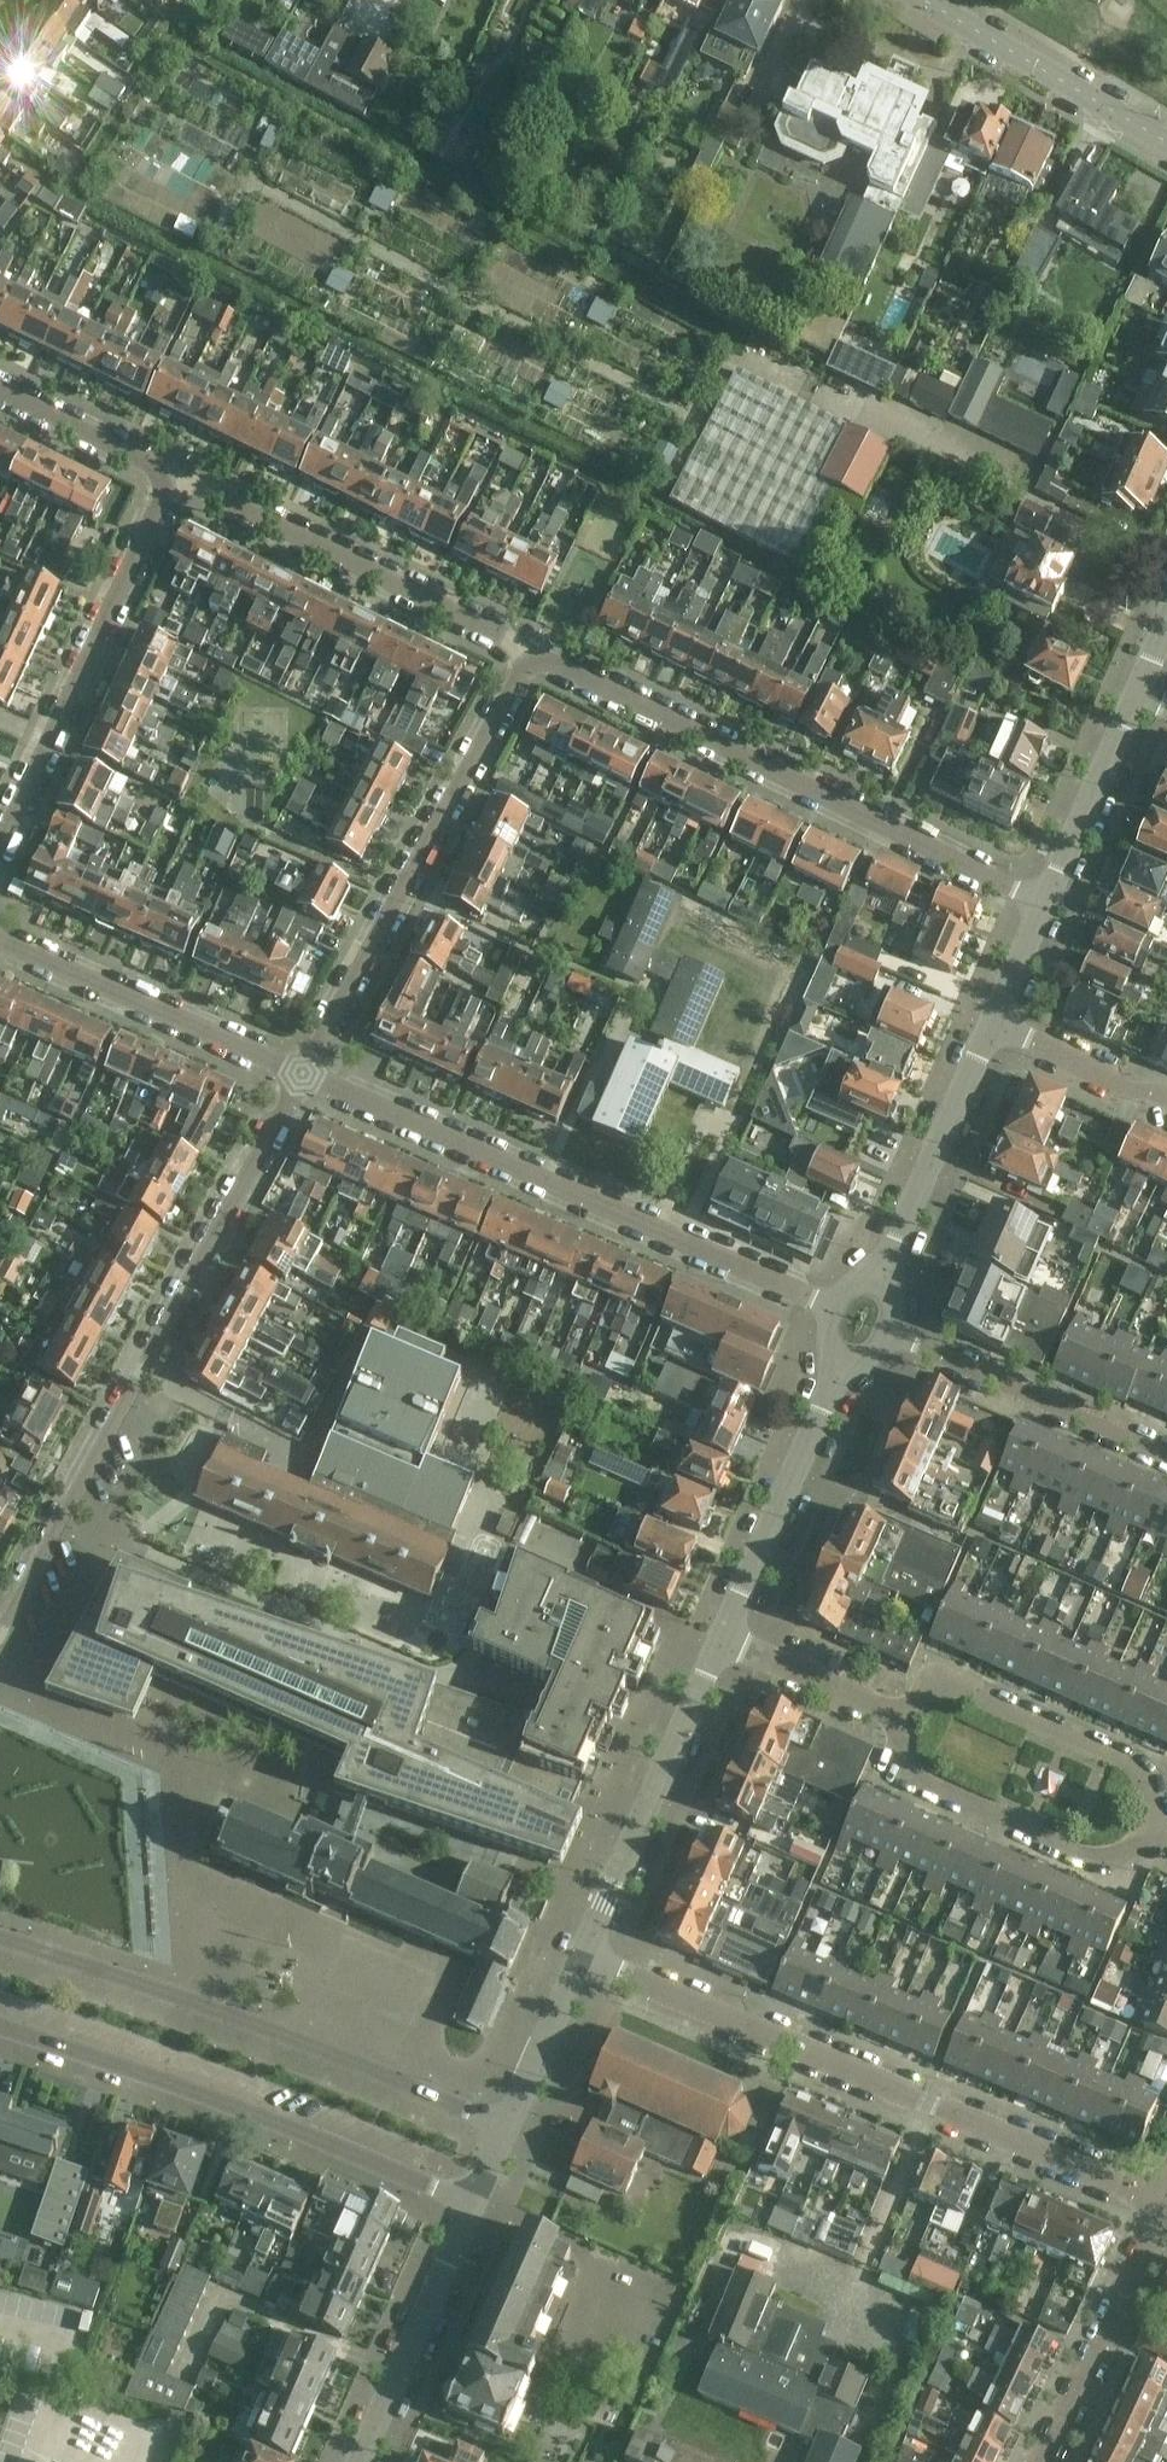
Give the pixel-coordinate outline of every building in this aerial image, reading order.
[(72,0),(52,0),(40,17),(70,38),(76,42),(85,30),(93,35),(96,32),(123,51),(129,42),(96,19),(93,19),(92,20),(83,14),(86,10),(72,0)] [(86,10),(90,4),(98,10),(105,0),(72,0),(86,10)] [(566,8),(578,14),(579,13),(585,0),(584,0),(570,0),(566,8)] [(579,13),(587,17),(595,21),(605,0),(585,0),(579,13)] [(717,39),(711,37),(702,58),(746,79),(755,60),(758,61),(783,10),(762,0),(736,0),(717,39)] [(23,38),(61,65),(69,53),(62,49),(70,38),(40,17),(40,18),(38,16),(23,38)] [(137,42),(151,52),(168,28),(154,18),(137,42)] [(223,37),(222,39),(236,47),(247,27),(233,19),(223,37)] [(637,21),(629,36),(643,43),(650,28),(637,21)] [(364,118),(366,114),(378,92),(395,60),(363,43),(362,44),(336,30),(335,29),(334,30),(321,55),(322,55),(304,86),(364,118)] [(283,33),(267,61),(265,64),(304,86),(322,55),(321,55),(283,33)] [(60,77),(54,73),(61,65),(23,38),(8,59),(10,60),(9,62),(39,83),(51,90),(52,89),(60,77)] [(680,80),(692,56),(678,49),(667,74),(680,80)] [(43,103),(45,99),(46,100),(51,93),(49,92),(51,90),(39,83),(9,62),(0,75),(0,86),(25,104),(31,107),(37,98),(43,103)] [(785,117),(778,133),(784,147),(824,165),(839,160),(845,145),(875,158),(867,177),(870,187),(862,206),(850,200),(819,267),(864,288),(905,198),(931,141),(936,130),(917,122),(924,105),(905,96),(912,81),(893,73),(886,88),(866,79),(858,98),(849,94),(851,89),(811,71),(796,105),(789,102),(783,116),(785,117)] [(95,89),(117,103),(118,103),(125,90),(103,76),(95,89)] [(95,89),(88,100),(110,114),(117,104),(117,103),(95,89)] [(450,101),(438,127),(448,131),(460,106),(450,101)] [(3,136),(9,140),(18,129),(32,133),(39,138),(45,129),(25,115),(23,118),(0,102),(0,133),(3,135),(3,136)] [(43,106),(36,116),(60,133),(68,122),(43,106)] [(724,145),(739,114),(724,106),(709,138),(686,186),(702,193),(724,145)] [(962,112),(954,130),(946,148),(931,141),(905,198),(926,207),(945,166),(964,174),(965,171),(985,180),(988,174),(1008,130),(988,121),(988,122),(977,117),(976,118),(962,112)] [(752,120),(739,114),(724,145),(738,151),(752,120)] [(449,132),(448,131),(438,127),(437,126),(427,147),(426,151),(425,153),(437,158),(437,157),(438,155),(449,132)] [(270,153),(280,133),(270,128),(260,148),(270,153)] [(1008,130),(988,174),(1033,195),(1053,151),(1008,130)] [(479,171),(486,158),(477,153),(471,150),(464,162),(479,171)] [(3,169),(11,158),(0,151),(0,166),(3,169)] [(53,171),(68,181),(79,166),(63,156),(53,171)] [(41,182),(29,174),(23,182),(35,190),(38,186),(41,182)] [(1116,194),(1082,175),(1059,216),(1063,218),(1056,232),(1069,239),(1076,226),(1124,253),(1117,266),(1118,267),(1139,231),(1106,212),(1116,194)] [(31,196),(35,190),(23,182),(17,190),(29,199),(31,196)] [(387,215),(398,195),(380,186),(369,206),(387,215)] [(44,191),(37,201),(53,212),(60,202),(44,191)] [(63,199),(54,215),(77,228),(81,219),(82,219),(86,212),(86,211),(78,207),(76,205),(63,199)] [(236,215),(227,210),(216,230),(226,235),(236,215)] [(1034,291),(1062,244),(1035,228),(1012,278),(1034,291)] [(1166,288),(1166,245),(1148,277),(1149,277),(1155,281),(1166,288)] [(0,260),(0,324),(16,292),(15,292),(2,285),(14,260),(3,254),(0,260)] [(43,297),(28,289),(36,273),(27,268),(15,292),(16,292),(0,324),(0,330),(22,341),(43,297)] [(344,298),(355,277),(336,268),(326,288),(344,298)] [(927,270),(921,283),(933,289),(940,275),(927,270)] [(79,284),(46,353),(58,358),(70,365),(88,327),(73,320),(83,300),(93,280),(84,275),(79,284)] [(157,276),(153,284),(167,291),(171,283),(157,276)] [(43,297),(22,341),(46,353),(79,284),(70,279),(65,290),(60,302),(44,294),(43,297)] [(1123,303),(1141,311),(1152,288),(1145,284),(1135,279),(1123,303)] [(166,293),(190,305),(195,294),(171,283),(167,291),(166,293)] [(605,329),(615,310),(597,300),(586,320),(605,329)] [(103,334),(88,327),(70,365),(94,376),(126,313),(116,308),(113,307),(105,325),(107,326),(103,334)] [(119,388),(137,351),(122,344),(133,322),(137,315),(127,310),(94,376),(119,388)] [(225,311),(215,331),(225,336),(235,316),(225,311)] [(813,311),(799,343),(832,358),(847,326),(813,311)] [(1162,326),(1163,326),(1148,320),(1144,330),(1158,336),(1162,326)] [(271,342),(288,350),(296,333),(279,325),(271,342)] [(917,333),(901,364),(917,372),(932,340),(917,333)] [(143,400),(173,340),(163,335),(152,359),(137,351),(119,388),(143,400)] [(1166,345),(1159,361),(1166,364),(1166,342),(1166,345)] [(167,366),(149,403),(174,416),(192,379),(176,371),(187,349),(178,344),(167,366)] [(839,346),(827,371),(884,397),(896,372),(839,346)] [(192,379),(174,416),(198,428),(216,390),(220,384),(222,379),(228,366),(233,357),(224,353),(213,374),(198,367),(192,379)] [(326,354),(321,365),(344,377),(350,366),(326,354)] [(1132,369),(1128,378),(1166,395),(1166,364),(1159,361),(1157,365),(1163,367),(1158,379),(1147,374),(1146,375),(1132,369)] [(974,364),(949,417),(978,431),(993,401),(994,401),(1005,378),(974,364)] [(241,403),(226,395),(238,371),(228,366),(222,379),(220,384),(216,390),(198,428),(222,439),(223,439),(241,403)] [(901,368),(889,396),(946,422),(958,394),(901,368)] [(794,566),(834,489),(820,482),(847,429),(737,372),(670,502),(794,566)] [(353,374),(345,388),(352,392),(360,377),(353,374)] [(1142,417),(1166,427),(1166,395),(1128,378),(1124,389),(1139,395),(1149,400),(1142,417)] [(255,410),(241,403),(223,439),(247,451),(256,433),(265,414),(270,405),(271,403),(276,393),(279,385),(272,382),(263,400),(260,398),(255,410)] [(562,412),(572,393),(554,383),(543,403),(562,412)] [(1086,384),(1078,402),(1079,403),(1095,409),(1102,392),(1086,384)] [(276,393),(270,405),(278,409),(279,410),(285,398),(276,393)] [(1046,414),(1061,421),(1067,407),(1052,400),(1046,414)] [(993,401),(978,431),(1007,445),(1022,414),(994,401),(993,401)] [(1077,402),(1072,413),(1093,422),(1098,411),(1095,409),(1079,403),(1078,402),(1077,402)] [(247,451),(271,463),(289,426),(273,419),(278,409),(270,405),(265,414),(247,451)] [(308,425),(294,418),(289,426),(271,463),(296,475),(328,411),(317,405),(308,425)] [(1022,414),(1007,445),(1037,459),(1051,428),(1022,414)] [(423,434),(429,421),(421,418),(415,431),(423,434)] [(330,420),(301,478),(326,491),(344,454),(328,446),(339,424),(330,420)] [(449,427),(443,440),(454,445),(460,433),(449,427)] [(344,454),(326,491),(351,503),(384,434),(384,433),(373,428),(358,461),(344,454)] [(891,452),(847,429),(820,482),(834,489),(842,494),(864,505),(891,452)] [(384,434),(351,503),(375,515),(393,478),(379,471),(387,455),(395,439),(384,434)] [(11,484),(28,448),(8,438),(0,453),(0,479),(11,484)] [(1158,486),(1166,465),(1166,458),(1156,453),(1157,449),(1155,442),(1149,440),(1142,442),(1140,446),(1126,440),(1114,467),(1158,486)] [(1046,469),(1035,492),(1063,506),(1070,491),(1056,484),(1060,475),(1057,474),(1070,447),(1057,441),(1044,468),(1046,469)] [(666,480),(680,453),(660,444),(646,470),(666,480)] [(25,508),(48,458),(28,448),(11,484),(21,489),(5,521),(15,526),(22,511),(23,511),(25,507),(25,508)] [(507,450),(499,465),(520,475),(527,460),(507,450)] [(375,515),(399,527),(417,490),(422,481),(428,468),(432,460),(422,456),(407,485),(393,478),(375,515)] [(51,504),(69,468),(48,458),(25,508),(34,512),(40,499),(51,504)] [(940,462),(932,477),(943,483),(951,467),(940,462)] [(1158,486),(1114,467),(1100,500),(1131,514),(1133,509),(1144,514),(1148,504),(1149,505),(1158,486)] [(69,468),(51,504),(62,509),(55,523),(64,528),(65,528),(89,478),(69,468)] [(475,468),(468,482),(479,487),(481,488),(488,475),(475,468)] [(48,562),(44,571),(65,582),(73,566),(68,564),(63,561),(83,519),(93,524),(95,519),(100,519),(104,511),(101,507),(110,489),(89,478),(65,528),(64,528),(48,562)] [(441,502),(423,539),(448,551),(479,487),(468,482),(463,493),(460,497),(447,491),(441,502)] [(423,539),(441,502),(417,490),(399,527),(423,539)] [(498,576),(515,542),(504,538),(511,523),(513,524),(523,504),(512,499),(506,511),(504,510),(477,566),(498,576)] [(1016,502),(1006,520),(1016,526),(1032,534),(1041,539),(1051,521),(1026,507),(1016,502)] [(477,512),(456,556),(477,566),(504,510),(495,506),(489,518),(477,512)] [(551,520),(519,586),(541,597),(557,563),(547,558),(554,542),(567,516),(566,516),(558,512),(557,512),(552,521),(551,520)] [(519,586),(551,520),(542,517),(534,533),(533,532),(525,548),(515,542),(498,576),(519,586)] [(675,531),(668,546),(686,555),(693,540),(675,531)] [(181,596),(207,543),(187,533),(172,564),(181,568),(175,579),(177,580),(171,591),(181,596)] [(1019,538),(1004,564),(1013,569),(1018,571),(1007,592),(1029,603),(1023,613),(1045,624),(1050,614),(1052,615),(1057,605),(1063,594),(1059,592),(1069,571),(1072,566),(1056,558),(1036,548),(1041,540),(1041,539),(1032,534),(1031,535),(1027,543),(1019,538)] [(706,539),(702,548),(715,554),(719,545),(706,539)] [(207,543),(181,596),(191,601),(196,590),(197,590),(199,587),(207,591),(226,552),(207,543)] [(1,556),(0,557),(17,564),(19,559),(21,554),(5,546),(1,556)] [(215,599),(209,610),(219,615),(246,562),(226,552),(207,591),(216,595),(214,598),(215,599)] [(36,568),(44,571),(48,562),(40,559),(36,568)] [(611,604),(600,627),(622,638),(652,579),(658,565),(651,562),(647,560),(640,574),(633,587),(622,582),(611,604)] [(256,589),(265,571),(246,562),(219,615),(220,616),(219,618),(228,623),(234,609),(236,609),(241,598),(250,602),(256,589)] [(79,564),(77,569),(85,573),(88,568),(79,564)] [(265,571),(256,589),(250,602),(258,606),(246,629),(257,635),(284,580),(265,571)] [(49,611),(58,591),(27,576),(23,585),(11,580),(11,581),(0,576),(0,588),(49,611)] [(644,648),(660,617),(650,612),(661,589),(663,585),(652,579),(622,638),(644,648)] [(268,640),(275,627),(283,631),(288,621),(303,590),(284,580),(257,635),(268,640)] [(665,659),(699,591),(688,585),(684,594),(683,593),(676,606),(668,602),(660,617),(644,648),(665,659)] [(0,588),(0,600),(2,601),(1,602),(13,608),(9,616),(40,630),(49,611),(0,588)] [(292,633),(289,631),(281,647),(286,649),(275,670),(286,675),(296,654),(297,655),(309,631),(310,632),(311,633),(327,601),(324,600),(303,590),(288,621),(296,625),(292,633)] [(687,669),(703,638),(693,633),(711,596),(699,591),(665,659),(687,669)] [(787,591),(780,605),(797,613),(804,600),(787,591)] [(306,673),(312,661),(317,649),(318,650),(319,650),(322,645),(324,639),(333,643),(348,612),(327,601),(311,633),(306,644),(307,644),(301,656),(295,668),(301,671),(306,673)] [(825,612),(811,605),(806,617),(819,623),(825,612)] [(168,620),(149,610),(142,624),(162,633),(168,620)] [(738,621),(709,680),(730,691),(746,659),(736,654),(750,627),(755,617),(743,611),(738,621)] [(323,686),(334,692),(342,675),(341,675),(367,621),(348,612),(333,643),(341,647),(335,658),(336,659),(331,670),(323,686)] [(833,614),(828,624),(843,631),(847,622),(833,614)] [(709,680),(738,621),(726,615),(712,643),(703,638),(687,669),(709,680)] [(9,616),(5,624),(0,622),(0,635),(31,650),(40,630),(9,616)] [(881,646),(889,631),(863,618),(855,633),(881,646)] [(371,662),(387,631),(367,621),(341,675),(342,675),(351,679),(356,668),(357,669),(363,658),(371,662)] [(164,633),(178,640),(183,628),(169,622),(164,633)] [(208,635),(191,626),(183,641),(201,649),(208,635)] [(1017,630),(1007,650),(1018,656),(1030,662),(1025,672),(1030,675),(1028,679),(1029,685),(1037,689),(1042,687),(1045,683),(1047,684),(1070,696),(1079,678),(1084,668),(1085,666),(1083,666),(1081,664),(1017,630)] [(370,712),(374,706),(406,640),(387,631),(371,662),(379,666),(373,678),(374,678),(369,689),(360,707),(370,712)] [(881,646),(868,671),(886,680),(906,640),(889,631),(881,646)] [(785,637),(773,632),(770,638),(769,637),(756,664),(746,659),(730,691),(753,702),(782,643),(785,637)] [(208,664),(142,633),(132,654),(169,671),(174,660),(203,674),(208,664)] [(0,635),(0,658),(22,669),(31,650),(0,635)] [(374,706),(383,710),(389,699),(390,699),(401,677),(409,681),(425,650),(406,640),(374,706)] [(774,712),(789,681),(779,676),(792,648),(782,643),(753,702),(774,712)] [(206,658),(219,665),(224,654),(211,647),(206,658)] [(425,650),(409,681),(417,685),(412,697),(413,697),(399,725),(409,730),(444,659),(425,650)] [(169,671),(132,654),(122,674),(194,707),(198,698),(164,682),(169,671)] [(219,665),(233,671),(238,661),(224,654),(219,665)] [(0,658),(0,682),(13,688),(22,669),(0,658)] [(940,658),(922,696),(950,709),(968,671),(940,658)] [(241,670),(259,679),(265,668),(246,659),(241,670)] [(450,700),(462,706),(475,680),(462,674),(464,669),(444,659),(409,730),(399,749),(421,759),(428,745),(416,740),(432,707),(434,708),(440,696),(450,701),(450,700)] [(789,681),(774,712),(796,723),(808,699),(825,665),(813,659),(800,686),(789,681)] [(985,692),(991,682),(995,672),(974,662),(965,683),(985,692)] [(842,681),(828,673),(801,726),(831,741),(848,705),(834,698),(842,681)] [(194,707),(122,674),(113,694),(150,711),(151,710),(155,701),(190,717),(195,707),(194,707)] [(220,674),(213,689),(224,694),(231,679),(220,674)] [(4,708),(13,688),(0,682),(0,706),(4,708)] [(104,713),(172,746),(177,736),(161,729),(166,717),(151,710),(150,711),(113,694),(104,713)] [(876,722),(861,714),(843,750),(868,762),(897,701),(888,696),(876,722)] [(348,708),(332,700),(323,716),(328,718),(340,724),(346,712),(348,708)] [(897,701),(868,762),(892,774),(910,738),(898,733),(910,707),(897,701)] [(539,746),(532,759),(541,764),(565,715),(544,704),(527,740),(539,746)] [(944,726),(938,741),(954,749),(955,747),(962,750),(977,718),(953,707),(944,726)] [(172,746),(104,713),(94,733),(132,751),(137,741),(151,747),(168,755),(172,746)] [(569,760),(568,760),(586,725),(565,715),(541,764),(551,768),(555,761),(566,767),(569,760)] [(213,716),(208,725),(213,727),(217,729),(222,720),(221,719),(217,717),(213,716)] [(1006,724),(989,764),(1029,782),(1039,760),(1044,758),(1047,751),(1045,746),(1047,742),(1006,724)] [(332,725),(322,744),(337,752),(347,733),(332,725)] [(586,725),(568,760),(569,760),(565,769),(584,780),(606,735),(586,725)] [(394,730),(386,726),(380,739),(390,744),(396,731),(394,730)] [(150,785),(155,774),(127,761),(132,751),(94,733),(85,754),(150,785)] [(609,780),(626,745),(606,735),(584,780),(583,783),(597,789),(607,786),(609,780)] [(366,767),(402,786),(406,779),(405,777),(411,765),(362,740),(357,751),(371,758),(366,767)] [(954,749),(938,741),(929,759),(942,765),(930,791),(962,806),(962,808),(1011,831),(1030,791),(981,768),(980,769),(951,756),(954,749)] [(624,805),(648,755),(626,745),(609,780),(620,786),(613,800),(624,805)] [(192,770),(198,757),(188,753),(182,766),(192,770)] [(657,760),(633,809),(643,814),(649,800),(660,806),(678,771),(657,760)] [(308,780),(316,766),(306,761),(299,774),(308,780)] [(330,774),(391,805),(396,795),(399,794),(402,786),(366,767),(361,777),(331,761),(326,771),(330,774)] [(69,789),(130,817),(135,807),(110,795),(115,783),(79,766),(69,789)] [(678,771),(660,806),(671,811),(664,823),(675,828),(698,781),(678,771)] [(351,797),(346,806),(382,825),(386,818),(385,815),(391,805),(330,774),(325,784),(351,797)] [(1166,816),(1166,781),(1166,780),(1153,810),(1166,816)] [(520,806),(527,793),(502,781),(496,794),(520,806)] [(701,826),(719,791),(698,781),(675,828),(670,838),(679,842),(690,820),(701,826)] [(301,782),(294,797),(306,804),(313,789),(301,782)] [(177,783),(172,795),(179,798),(184,787),(177,783)] [(130,817),(69,789),(58,812),(94,828),(100,816),(125,827),(130,817)] [(702,842),(694,860),(707,867),(722,836),(740,801),(719,791),(701,826),(712,832),(706,844),(702,842)] [(539,801),(534,798),(527,795),(528,793),(527,793),(520,806),(542,817),(547,805),(539,801)] [(544,825),(494,801),(489,812),(485,813),(482,821),(520,839),(525,829),(539,836),(544,825)] [(291,802),(285,813),(331,836),(326,845),(360,863),(370,843),(321,817),(303,808),(291,802)] [(561,826),(567,815),(547,805),(542,817),(561,826)] [(749,805),(731,841),(731,842),(757,855),(775,818),(749,805)] [(326,807),(321,817),(370,843),(376,833),(378,832),(382,825),(346,806),(341,815),(326,807)] [(156,810),(149,826),(159,830),(166,815),(156,810)] [(582,837),(582,836),(588,824),(567,814),(567,815),(561,826),(560,826),(582,837)] [(65,866),(69,857),(68,857),(82,827),(59,817),(26,891),(49,902),(65,866)] [(1166,863),(1166,824),(1152,817),(1145,833),(1144,832),(1142,832),(1141,833),(1140,833),(1138,834),(1137,835),(1137,836),(1136,838),(1136,839),(1136,841),(1136,842),(1136,843),(1137,845),(1138,846),(1139,847),(1138,850),(1166,863)] [(775,818),(757,855),(772,863),(763,881),(774,887),(801,831),(775,818)] [(520,839),(482,821),(478,827),(480,831),(474,842),(524,866),(539,874),(544,864),(529,857),(529,856),(515,850),(520,839)] [(610,833),(589,823),(588,824),(582,836),(582,837),(603,848),(610,833)] [(152,844),(158,831),(146,825),(140,838),(152,844)] [(214,830),(208,843),(231,854),(236,843),(235,840),(214,830)] [(89,847),(98,851),(104,838),(96,834),(89,847)] [(245,837),(240,849),(251,854),(258,841),(246,836),(245,837)] [(816,885),(834,848),(810,836),(792,873),(816,885)] [(576,841),(569,855),(581,860),(588,846),(576,841)] [(466,852),(462,860),(501,879),(506,869),(520,875),(524,866),(474,842),(469,851),(466,852)] [(615,842),(610,852),(633,863),(637,853),(615,842)] [(841,897),(859,860),(834,848),(816,885),(841,897)] [(103,867),(109,856),(98,851),(92,863),(72,911),(93,921),(109,884),(114,872),(103,867)] [(650,878),(650,877),(652,872),(657,863),(657,862),(642,854),(636,865),(634,869),(634,870),(647,876),(650,878)] [(72,911),(92,863),(82,858),(76,870),(67,866),(70,858),(69,857),(65,866),(49,902),(72,911)] [(266,869),(338,905),(341,900),(345,899),(349,892),(346,888),(348,886),(316,870),(312,879),(271,858),(266,869)] [(1120,888),(1159,904),(1166,908),(1166,874),(1132,859),(1127,871),(1125,872),(1121,872),(1118,880),(1120,883),(1121,884),(1120,888)] [(502,903),(511,884),(501,879),(462,860),(459,867),(460,870),(455,881),(491,899),(491,898),(502,903)] [(910,896),(919,877),(880,860),(867,888),(869,890),(870,890),(870,891),(906,907),(906,906),(910,896)] [(677,873),(657,864),(650,877),(671,887),(677,873)] [(109,884),(93,921),(105,926),(116,931),(138,882),(143,871),(132,866),(127,877),(121,890),(110,885),(109,884)] [(144,869),(143,871),(138,882),(116,931),(138,940),(154,904),(154,905),(155,905),(160,892),(147,886),(153,873),(144,869)] [(194,874),(184,869),(180,878),(179,877),(172,893),(166,909),(155,905),(154,905),(154,904),(138,940),(161,950),(190,882),(194,874)] [(266,869),(261,880),(279,889),(277,892),(291,899),(292,896),(301,900),(296,909),(328,925),(329,923),(334,923),(338,915),(336,910),(338,905),(296,884),(266,869)] [(551,879),(541,899),(551,903),(557,906),(561,909),(563,909),(571,893),(572,890),(571,889),(566,887),(551,879)] [(525,916),(455,881),(445,902),(481,919),(487,909),(520,925),(525,916)] [(190,882),(161,950),(184,960),(194,936),(205,912),(194,907),(202,887),(191,882),(190,882)] [(834,929),(827,945),(842,951),(842,952),(869,890),(867,888),(855,883),(845,905),(834,929)] [(704,884),(696,900),(725,914),(732,898),(704,884)] [(653,951),(657,953),(679,902),(643,886),(624,929),(608,921),(601,937),(620,945),(608,972),(639,986),(644,974),(643,974),(653,951)] [(803,887),(796,901),(806,906),(813,892),(803,887)] [(208,933),(194,965),(216,975),(249,899),(250,899),(252,895),(241,890),(225,927),(224,926),(219,937),(208,933)] [(980,907),(942,890),(936,902),(925,897),(918,913),(929,918),(930,915),(968,932),(980,907)] [(813,892),(806,906),(817,911),(824,897),(813,892)] [(1149,939),(1156,922),(1158,923),(1160,924),(1166,912),(1142,902),(1119,892),(1113,905),(1110,907),(1107,913),(1108,917),(1107,920),(1128,929),(1149,939)] [(906,908),(917,912),(922,902),(911,897),(906,908)] [(238,984),(252,951),(242,947),(246,936),(260,904),(250,899),(249,899),(216,975),(238,984)] [(749,926),(755,913),(734,902),(727,915),(727,916),(749,927),(749,926)] [(551,903),(541,923),(552,928),(561,909),(557,906),(551,903)] [(894,921),(904,926),(922,934),(912,958),(931,966),(951,975),(960,955),(969,935),(949,927),(929,918),(918,913),(917,912),(906,908),(905,907),(899,905),(892,921),(894,921)] [(440,915),(436,923),(455,933),(460,925),(440,915)] [(290,928),(260,994),(283,1004),(290,988),(297,971),(307,947),(295,942),(299,934),(308,938),(317,942),(323,929),(296,916),(290,928)] [(766,920),(765,920),(760,929),(769,934),(774,925),(766,920)] [(252,951),(238,984),(260,994),(290,928),(279,922),(273,933),(275,934),(269,947),(269,946),(264,957),(253,952),(252,951)] [(426,935),(424,941),(477,969),(477,970),(482,960),(458,948),(464,937),(461,936),(455,933),(436,923),(434,922),(432,924),(428,924),(424,931),(426,935)] [(1166,953),(1166,951),(1108,925),(1103,935),(1102,934),(1101,934),(1100,938),(1096,938),(1092,946),(1094,949),(1093,953),(1118,964),(1142,975),(1146,967),(1149,958),(1162,964),(1166,953)] [(849,938),(843,952),(876,967),(883,953),(849,938)] [(416,948),(412,955),(414,959),(413,961),(428,969),(444,977),(449,969),(459,974),(471,980),(471,981),(490,991),(496,980),(477,970),(477,969),(424,941),(420,947),(416,948)] [(820,962),(803,1002),(819,1009),(821,1010),(838,972),(833,970),(842,951),(827,945),(820,962)] [(643,974),(644,974),(672,986),(651,1036),(665,1042),(693,1054),(694,1052),(726,979),(683,960),(682,963),(657,953),(653,951),(643,974)] [(842,951),(833,970),(838,972),(842,973),(873,987),(881,969),(876,967),(843,952),(842,952),(842,951)] [(1125,991),(1132,976),(1093,957),(1079,985),(1136,1012),(1142,999),(1125,991)] [(529,962),(525,973),(537,978),(541,967),(529,962)] [(432,977),(411,965),(388,1008),(373,1043),(395,1053),(427,985),(436,990),(440,980),(432,977)] [(555,968),(545,992),(551,995),(548,1003),(559,1007),(567,989),(573,976),(555,968)] [(567,989),(588,999),(593,986),(573,976),(567,989)] [(490,991),(486,1000),(501,1007),(510,987),(497,980),(496,980),(490,991)] [(420,1025),(436,990),(427,985),(395,1053),(417,1062),(432,1030),(420,1025)] [(610,1011),(616,995),(594,985),(587,1001),(610,1011)] [(1,1046),(23,996),(0,986),(0,1047),(1,1046)] [(884,990),(867,1031),(876,1034),(916,1052),(934,1011),(914,1002),(893,994),(884,990)] [(1070,1006),(1062,1023),(1105,1043),(1120,1050),(1127,1035),(1119,1031),(1111,1027),(1119,1010),(1077,990),(1076,994),(1071,994),(1067,1002),(1070,1006)] [(440,1073),(472,999),(461,995),(449,1023),(443,1035),(432,1030),(417,1062),(440,1073)] [(0,1047),(0,1062),(4,1064),(17,1035),(29,1040),(45,1006),(23,996),(1,1046),(0,1047)] [(462,1082),(475,1053),(476,1050),(465,1045),(470,1031),(482,1004),(472,999),(440,1073),(462,1082)] [(44,1065),(67,1015),(45,1006),(29,1040),(40,1045),(26,1078),(37,1083),(44,1065)] [(67,1015),(44,1065),(37,1083),(47,1087),(61,1054),(74,1060),(90,1025),(67,1015)] [(804,1042),(810,1029),(794,1022),(788,1035),(804,1042)] [(497,1024),(470,1087),(492,1096),(513,1049),(501,1043),(507,1029),(497,1024)] [(78,1082),(89,1087),(97,1070),(112,1035),(90,1025),(74,1060),(85,1065),(78,1082)] [(1161,1029),(1145,1062),(1166,1073),(1166,1032),(1161,1029)] [(776,1063),(784,1066),(813,1055),(817,1048),(788,1035),(776,1063)] [(513,1049),(492,1096),(514,1106),(543,1041),(533,1036),(525,1054),(513,1049)] [(871,1037),(859,1065),(866,1068),(903,1083),(904,1081),(908,1080),(913,1069),(911,1065),(914,1056),(878,1040),(871,1037)] [(123,1099),(129,1085),(145,1049),(121,1039),(105,1075),(118,1080),(112,1094),(123,1099)] [(543,1041),(514,1106),(535,1115),(551,1079),(540,1074),(552,1045),(543,1041)] [(724,1110),(740,1073),(694,1052),(693,1054),(665,1042),(659,1058),(630,1045),(607,1096),(590,1089),(577,1118),(594,1125),(592,1129),(640,1151),(669,1086),(724,1110)] [(166,1059),(145,1049),(129,1085),(140,1090),(131,1110),(142,1115),(145,1107),(147,1107),(152,1095),(151,1095),(166,1059)] [(551,1079),(535,1115),(557,1125),(573,1088),(586,1059),(577,1055),(564,1084),(551,1079)] [(833,1055),(833,1056),(814,1100),(838,1110),(833,1122),(855,1132),(863,1114),(886,1124),(887,1121),(891,1122),(897,1108),(893,1106),(899,1092),(895,1090),(890,1089),(893,1082),(894,1081),(871,1071),(869,1075),(863,1073),(858,1070),(860,1066),(842,1059),(833,1055)] [(160,1135),(161,1134),(165,1123),(166,1123),(171,1110),(189,1069),(166,1059),(151,1095),(152,1095),(162,1100),(149,1130),(160,1135)] [(187,1132),(213,1080),(212,1079),(189,1069),(171,1110),(177,1112),(182,1115),(177,1128),(187,1132)] [(225,1110),(226,1111),(235,1089),(213,1080),(187,1132),(180,1146),(201,1157),(225,1110)] [(1068,1098),(1030,1082),(1017,1110),(1056,1126),(1068,1098)] [(767,1084),(751,1121),(782,1136),(787,1127),(773,1092),(771,1086),(767,1084)] [(2,1127),(7,1115),(25,1123),(27,1117),(55,1129),(57,1124),(30,1111),(0,1098),(0,1126),(2,1127)] [(72,1124),(79,1109),(55,1098),(49,1114),(72,1124)] [(1056,1126),(1017,1110),(1006,1136),(1044,1153),(1056,1126)] [(1063,1129),(1076,1135),(1078,1136),(1082,1126),(1067,1119),(1063,1129)] [(1104,1148),(1119,1155),(1131,1128),(1116,1121),(1104,1148)] [(132,1130),(114,1122),(110,1130),(105,1140),(132,1130)] [(93,1133),(105,1140),(110,1130),(98,1123),(93,1133)] [(311,1200),(340,1136),(317,1125),(300,1164),(312,1170),(301,1195),(299,1194),(286,1222),(298,1227),(311,1200)] [(1078,1136),(1076,1135),(1063,1129),(1058,1139),(1073,1146),(1078,1136)] [(1136,1131),(1119,1166),(1128,1171),(1121,1186),(1131,1191),(1156,1140),(1136,1131)] [(340,1136),(311,1200),(321,1205),(333,1179),(344,1184),(362,1145),(340,1136)] [(989,1171),(1045,1196),(1053,1178),(1079,1189),(1084,1177),(1059,1166),(1059,1165),(1003,1140),(989,1171)] [(1156,1140),(1131,1191),(1122,1208),(1133,1213),(1148,1180),(1158,1185),(1166,1167),(1166,1146),(1156,1140)] [(814,1165),(806,1182),(847,1201),(849,1198),(853,1197),(856,1190),(855,1186),(861,1171),(820,1151),(820,1152),(794,1141),(788,1153),(814,1165)] [(198,1162),(164,1143),(158,1154),(146,1148),(140,1158),(186,1184),(198,1162)] [(339,1197),(349,1201),(360,1205),(383,1154),(362,1145),(344,1184),(339,1197)] [(67,1147),(57,1166),(73,1173),(82,1155),(67,1147)] [(389,1203),(406,1164),(383,1154),(360,1205),(360,1206),(354,1220),(365,1224),(370,1211),(371,1212),(377,1198),(389,1203)] [(186,1184),(140,1158),(134,1169),(123,1163),(117,1174),(128,1180),(129,1180),(175,1205),(186,1184)] [(404,1225),(427,1173),(406,1164),(389,1203),(398,1208),(393,1220),(403,1225),(404,1225)] [(731,1167),(708,1220),(741,1235),(745,1226),(811,1255),(827,1219),(775,1196),(779,1187),(731,1167)] [(1158,1185),(1166,1189),(1166,1167),(1158,1185)] [(16,1184),(37,1193),(44,1178),(23,1169),(16,1184)] [(425,1234),(431,1222),(449,1183),(427,1173),(404,1225),(425,1234)] [(129,1208),(163,1226),(175,1205),(129,1180),(128,1180),(123,1191),(104,1180),(98,1190),(99,1191),(129,1208)] [(447,1244),(471,1192),(449,1183),(431,1222),(425,1235),(447,1244)] [(57,1203),(63,1192),(56,1188),(50,1199),(57,1203)] [(475,1241),(492,1202),(471,1192),(447,1244),(439,1264),(440,1264),(449,1268),(458,1249),(463,1236),(475,1241)] [(20,1196),(13,1210),(24,1216),(31,1201),(20,1196)] [(107,1240),(144,1261),(158,1235),(125,1217),(98,1201),(92,1212),(106,1219),(115,1225),(107,1240)] [(1070,1203),(1061,1223),(1084,1233),(1093,1214),(1070,1203)] [(496,1204),(479,1243),(491,1248),(485,1261),(496,1266),(520,1215),(496,1204)] [(981,1234),(1038,1259),(1049,1233),(1038,1228),(1038,1227),(993,1208),(981,1234)] [(42,1213),(35,1226),(49,1234),(56,1220),(42,1213)] [(506,1271),(507,1271),(518,1276),(541,1224),(520,1215),(496,1266),(506,1271)] [(1114,1226),(1092,1217),(1085,1234),(1107,1243),(1114,1226)] [(16,1242),(25,1224),(12,1218),(4,1236),(16,1242)] [(1164,1223),(1154,1218),(1145,1237),(1155,1241),(1164,1223)] [(273,1219),(262,1240),(325,1274),(330,1265),(317,1258),(323,1246),(273,1219)] [(387,1233),(397,1238),(403,1225),(393,1220),(387,1233)] [(540,1286),(563,1234),(541,1224),(518,1276),(528,1280),(528,1281),(529,1281),(540,1286)] [(333,1230),(327,1244),(340,1250),(346,1236),(333,1230)] [(568,1282),(585,1243),(563,1234),(540,1286),(549,1290),(551,1291),(557,1277),(568,1282)] [(1038,1259),(981,1234),(970,1261),(1015,1280),(1016,1278),(1027,1283),(1038,1259)] [(27,1261),(35,1246),(24,1240),(21,1238),(12,1254),(27,1261)] [(93,1266),(130,1287),(144,1261),(107,1240),(93,1266)] [(325,1274),(262,1240),(249,1263),(287,1284),(293,1272),(332,1293),(337,1282),(324,1276),(325,1274)] [(583,1305),(606,1253),(585,1243),(568,1282),(578,1287),(572,1300),(583,1305)] [(70,1254),(81,1260),(86,1251),(74,1244),(70,1254)] [(1085,1248),(1078,1263),(1086,1267),(1093,1251),(1085,1248)] [(381,1274),(397,1282),(408,1258),(392,1250),(381,1274)] [(1146,1265),(1166,1275),(1166,1256),(1153,1250),(1146,1265)] [(611,1301),(628,1262),(606,1253),(583,1305),(594,1310),(600,1296),(611,1301)] [(385,1262),(368,1255),(363,1268),(379,1275),(385,1262)] [(9,1256),(5,1263),(22,1272),(26,1265),(9,1256)] [(620,1337),(649,1271),(628,1262),(611,1301),(622,1306),(610,1332),(620,1337)] [(79,1292),(116,1312),(130,1287),(93,1266),(92,1267),(80,1290),(79,1292)] [(496,1266),(490,1280),(491,1280),(500,1284),(506,1271),(496,1266)] [(279,1289),(245,1271),(234,1291),(256,1303),(268,1310),(273,1301),(285,1307),(286,1306),(291,1296),(279,1289)] [(655,1321),(672,1281),(649,1271),(620,1337),(631,1342),(643,1315),(655,1321)] [(977,1341),(977,1342),(988,1347),(988,1346),(1001,1351),(1000,1352),(1041,1370),(1065,1315),(1037,1302),(968,1272),(966,1277),(967,1277),(945,1327),(977,1341)] [(368,1299),(377,1304),(382,1307),(386,1300),(388,1295),(394,1285),(379,1277),(368,1299)] [(414,1306),(423,1285),(407,1278),(398,1299),(414,1306)] [(1163,1285),(1152,1280),(1144,1298),(1155,1303),(1163,1285)] [(529,1281),(523,1297),(533,1301),(540,1286),(529,1281)] [(678,1284),(660,1326),(674,1332),(668,1348),(665,1346),(661,1355),(758,1398),(773,1364),(766,1361),(780,1328),(678,1284)] [(540,1286),(533,1301),(543,1306),(549,1290),(540,1286)] [(1065,1315),(1072,1301),(1043,1288),(1037,1302),(1065,1315)] [(256,1303),(234,1291),(223,1312),(222,1315),(289,1351),(295,1341),(290,1338),(261,1323),(268,1310),(256,1303)] [(65,1317),(103,1337),(116,1312),(79,1292),(65,1317)] [(45,1299),(42,1304),(54,1311),(59,1301),(47,1295),(45,1299)] [(291,1296),(286,1306),(296,1312),(302,1302),(291,1296)] [(382,1307),(383,1308),(370,1332),(383,1340),(400,1308),(395,1305),(386,1300),(382,1307)] [(447,1306),(433,1300),(428,1312),(441,1317),(447,1306)] [(49,1320),(54,1311),(42,1304),(39,1310),(37,1314),(49,1320)] [(583,1305),(578,1318),(588,1322),(589,1323),(594,1310),(583,1305)] [(475,1316),(452,1307),(447,1320),(456,1324),(469,1330),(475,1316)] [(482,1319),(476,1333),(489,1339),(501,1314),(488,1308),(482,1319)] [(1078,1314),(1053,1370),(1077,1380),(1097,1336),(1083,1330),(1088,1318),(1078,1314)] [(289,1351),(222,1315),(211,1334),(245,1353),(250,1343),(279,1358),(284,1361),(289,1351)] [(51,1342),(89,1363),(103,1337),(65,1317),(51,1342)] [(578,1318),(574,1327),(584,1331),(588,1322),(578,1318)] [(1101,1391),(1125,1334),(1118,1331),(1113,1343),(1097,1336),(1077,1380),(1101,1391)] [(199,1356),(260,1390),(262,1386),(305,1409),(315,1392),(270,1368),(264,1379),(239,1365),(245,1353),(211,1334),(199,1356)] [(1125,1334),(1101,1391),(1127,1402),(1129,1397),(1126,1396),(1143,1356),(1131,1350),(1136,1339),(1125,1334)] [(527,1335),(520,1352),(528,1356),(533,1358),(541,1342),(527,1335)] [(447,1357),(399,1337),(394,1350),(373,1341),(337,1425),(332,1437),(331,1437),(309,1489),(261,1469),(267,1456),(224,1437),(196,1502),(294,1543),(292,1548),(293,1549),(293,1550),(293,1551),(294,1551),(295,1551),(295,1550),(327,1563),(327,1564),(327,1565),(328,1565),(329,1565),(329,1564),(330,1565),(332,1560),(429,1601),(457,1537),(452,1535),(475,1482),(427,1461),(462,1379),(441,1370),(447,1357)] [(23,1339),(18,1349),(30,1355),(35,1345),(23,1339)] [(89,1363),(51,1342),(37,1369),(41,1371),(74,1389),(89,1363)] [(544,1346),(537,1360),(555,1369),(562,1354),(544,1346)] [(327,1355),(321,1367),(331,1373),(342,1353),(332,1347),(327,1355)] [(1166,1365),(1166,1353),(1164,1351),(1159,1363),(1143,1356),(1126,1396),(1129,1397),(1149,1406),(1166,1365)] [(562,1354),(555,1369),(570,1375),(577,1361),(562,1354)] [(221,1397),(222,1397),(228,1386),(261,1403),(266,1393),(260,1390),(199,1356),(187,1379),(221,1397)] [(623,1361),(612,1356),(605,1371),(617,1376),(623,1361)] [(1149,1406),(1166,1414),(1166,1365),(1149,1406)] [(742,1433),(755,1403),(720,1388),(720,1389),(667,1366),(654,1395),(696,1413),(742,1433)] [(337,1376),(331,1373),(321,1367),(309,1388),(326,1397),(337,1376)] [(584,1396),(603,1405),(612,1385),(592,1377),(586,1391),(584,1396)] [(953,1414),(960,1397),(919,1380),(907,1408),(969,1435),(974,1423),(953,1414)] [(14,1410),(52,1431),(63,1410),(57,1407),(62,1399),(42,1388),(43,1387),(31,1381),(26,1391),(25,1390),(14,1410)] [(895,1435),(936,1453),(943,1437),(964,1445),(969,1435),(907,1408),(895,1435)] [(14,1410),(4,1429),(5,1430),(0,1439),(0,1441),(11,1447),(12,1445),(31,1456),(36,1447),(41,1450),(52,1431),(14,1410)] [(688,1430),(684,1428),(679,1439),(730,1461),(742,1433),(696,1413),(688,1430)] [(665,1420),(659,1433),(678,1441),(679,1439),(684,1428),(665,1420)] [(1018,1427),(998,1472),(1014,1479),(1009,1490),(1018,1494),(1043,1438),(1018,1427)] [(672,1455),(678,1441),(659,1433),(653,1447),(672,1455)] [(936,1453),(895,1435),(883,1463),(946,1489),(950,1479),(937,1473),(935,1478),(927,1474),(936,1453)] [(1047,1494),(1067,1449),(1043,1438),(1018,1494),(1027,1498),(1032,1487),(1047,1494)] [(987,1475),(999,1447),(984,1441),(972,1469),(987,1475)] [(560,1447),(552,1464),(565,1469),(573,1453),(560,1447)] [(1066,1515),(1091,1459),(1067,1449),(1047,1494),(1062,1500),(1057,1511),(1066,1515)] [(689,1450),(677,1477),(716,1494),(728,1467),(689,1450)] [(11,1471),(3,1458),(0,1460),(0,1472),(3,1476),(11,1471)] [(1095,1515),(1115,1470),(1091,1459),(1066,1515),(1075,1519),(1080,1508),(1095,1515)] [(12,1471),(25,1478),(31,1468),(18,1460),(12,1471)] [(624,1463),(617,1478),(633,1485),(639,1470),(624,1463)] [(907,1514),(961,1537),(976,1502),(946,1489),(883,1463),(872,1490),(910,1506),(907,1514)] [(1114,1536),(1139,1480),(1115,1470),(1095,1515),(1109,1521),(1104,1532),(1114,1536)] [(675,1484),(665,1480),(652,1474),(647,1486),(660,1491),(664,1493),(656,1514),(665,1518),(683,1526),(701,1533),(715,1501),(675,1484)] [(1143,1535),(1163,1491),(1139,1480),(1114,1536),(1123,1540),(1128,1529),(1143,1535)] [(552,1483),(545,1497),(564,1505),(570,1491),(552,1483)] [(44,1490),(37,1486),(31,1498),(37,1501),(44,1490)] [(1166,1547),(1166,1492),(1163,1491),(1143,1535),(1158,1542),(1153,1553),(1162,1557),(1166,1547)] [(4,1539),(16,1516),(8,1511),(9,1509),(2,1503),(0,1505),(0,1537),(4,1539)] [(874,1515),(871,1522),(845,1511),(833,1539),(945,1587),(960,1552),(874,1515)] [(504,1515),(496,1534),(510,1540),(518,1521),(504,1515)] [(974,1528),(998,1539),(1004,1525),(980,1515),(974,1528)] [(689,1565),(697,1547),(638,1520),(625,1548),(686,1576),(690,1566),(689,1565)] [(1000,1535),(1014,1541),(1019,1530),(1005,1524),(1000,1535)] [(1041,1537),(1033,1555),(1045,1561),(1054,1543),(1041,1537)] [(986,1562),(993,1546),(975,1538),(968,1555),(986,1562)] [(822,1565),(899,1598),(934,1613),(945,1587),(833,1539),(822,1565)] [(596,1553),(592,1560),(613,1569),(614,1567),(620,1555),(599,1545),(596,1553)] [(1046,1560),(1061,1567),(1067,1554),(1052,1547),(1046,1560)] [(620,1555),(614,1567),(633,1576),(626,1591),(624,1590),(624,1592),(670,1612),(682,1582),(643,1565),(620,1554),(620,1555)] [(1009,1557),(1002,1573),(1014,1579),(1022,1563),(1009,1557)] [(1028,1585),(1036,1567),(1024,1561),(1016,1580),(1028,1585)] [(191,1594),(118,1562),(45,1695),(134,1725),(155,1676),(348,1761),(334,1793),(358,1801),(368,1804),(561,1870),(582,1824),(568,1818),(608,1729),(609,1729),(626,1692),(624,1691),(626,1687),(637,1691),(660,1639),(651,1635),(654,1627),(509,1563),(469,1655),(553,1692),(539,1723),(187,1604),(191,1594)] [(1094,1583),(1100,1569),(1090,1564),(1083,1578),(1094,1583)] [(899,1598),(822,1565),(810,1592),(887,1625),(899,1598)] [(1100,1569),(1094,1583),(1103,1586),(1109,1573),(1100,1569)] [(1121,1596),(1139,1604),(1149,1581),(1131,1573),(1121,1596)] [(931,1637),(956,1648),(976,1603),(961,1597),(966,1586),(956,1581),(931,1637)] [(854,1644),(910,1668),(919,1647),(922,1640),(911,1635),(900,1630),(887,1625),(810,1592),(798,1619),(837,1636),(854,1644)] [(956,1648),(980,1658),(1005,1603),(995,1599),(990,1610),(976,1603),(956,1648)] [(1008,1618),(1013,1607),(1005,1603),(980,1658),(1004,1669),(1023,1625),(1008,1618)] [(911,1635),(922,1640),(933,1614),(925,1610),(920,1622),(917,1621),(911,1635)] [(1057,1613),(1053,1623),(1062,1627),(1067,1617),(1057,1613)] [(1043,1620),(1038,1631),(1023,1625),(1004,1669),(1028,1680),(1052,1624),(1043,1620)] [(1056,1639),(1061,1628),(1052,1624),(1028,1680),(1052,1690),(1072,1646),(1056,1639)] [(1107,1632),(1093,1626),(1087,1639),(1101,1645),(1107,1632)] [(1091,1641),(1086,1652),(1072,1646),(1052,1690),(1076,1701),(1101,1645),(1091,1641)] [(1076,1701),(1100,1712),(1120,1667),(1105,1661),(1110,1649),(1101,1645),(1076,1701)] [(1139,1662),(1134,1674),(1120,1667),(1100,1712),(1124,1723),(1149,1667),(1139,1662)] [(1157,1670),(1149,1667),(1124,1723),(1148,1733),(1166,1690),(1166,1688),(1152,1682),(1157,1670)] [(1148,1733),(1166,1742),(1166,1690),(1148,1733)] [(861,1777),(873,1751),(762,1702),(751,1729),(861,1777)] [(849,1805),(861,1778),(861,1777),(751,1729),(739,1756),(805,1786),(835,1799),(848,1804),(849,1805)] [(727,1783),(794,1812),(805,1786),(739,1756),(727,1783)] [(727,1783),(715,1810),(772,1835),(778,1822),(788,1826),(794,1812),(727,1783)] [(860,1794),(835,1850),(846,1855),(851,1844),(865,1850),(885,1805),(860,1794)] [(836,1830),(848,1804),(835,1799),(823,1825),(836,1830)] [(368,1804),(358,1801),(339,1845),(352,1851),(368,1804)] [(884,1872),(909,1816),(885,1805),(865,1850),(880,1857),(875,1868),(884,1872)] [(508,1880),(505,1879),(473,1865),(473,1864),(471,1864),(457,1897),(452,1908),(438,1902),(429,1898),(431,1894),(429,1894),(429,1895),(371,1869),(374,1860),(352,1851),(339,1845),(319,1836),(316,1835),(302,1829),(299,1834),(296,1841),(242,1817),(225,1810),(216,1828),(216,1829),(220,1831),(211,1853),(214,1855),(289,1887),(287,1891),(286,1893),(304,1900),(306,1895),(312,1898),(316,1890),(341,1901),(425,1938),(428,1939),(434,1942),(481,1963),(479,1967),(478,1968),(474,1977),(466,1996),(460,2010),(454,2023),(453,2024),(481,2036),(481,2035),(503,1986),(528,1928),(499,1916),(513,1883),(508,1880)] [(913,1871),(933,1827),(909,1816),(884,1872),(893,1876),(898,1865),(913,1871)] [(932,1893),(957,1838),(933,1827),(913,1871),(927,1878),(922,1889),(932,1893)] [(724,1842),(704,1833),(693,1860),(754,1887),(756,1888),(758,1884),(760,1879),(753,1876),(761,1858),(724,1842)] [(961,1893),(981,1848),(957,1838),(932,1893),(941,1897),(946,1886),(961,1893)] [(819,1870),(826,1855),(796,1842),(790,1857),(819,1870)] [(980,1915),(1005,1859),(981,1848),(961,1893),(976,1899),(971,1911),(980,1915)] [(1009,1914),(1028,1870),(1005,1859),(980,1915),(989,1919),(994,1908),(1009,1914)] [(754,1887),(693,1860),(680,1888),(719,1905),(753,1919),(790,1935),(802,1908),(756,1888),(754,1887)] [(1027,1936),(1052,1880),(1028,1870),(1009,1914),(1023,1921),(1018,1932),(1027,1936)] [(767,1877),(761,1890),(774,1896),(780,1883),(767,1877)] [(1056,1935),(1076,1891),(1052,1880),(1027,1936),(1037,1940),(1042,1929),(1056,1935)] [(798,1881),(789,1902),(801,1908),(802,1908),(811,1888),(798,1881)] [(669,1913),(779,1961),(790,1935),(753,1919),(719,1905),(680,1888),(669,1913)] [(1075,1958),(1100,1902),(1076,1891),(1056,1935),(1071,1942),(1066,1953),(1075,1958)] [(822,1896),(817,1908),(831,1914),(836,1902),(822,1896)] [(1105,1957),(1125,1913),(1100,1902),(1075,1958),(1084,1962),(1089,1950),(1105,1957)] [(846,1905),(841,1919),(855,1925),(861,1911),(846,1905)] [(779,1961),(669,1913),(658,1940),(697,1957),(767,1989),(779,1961)] [(871,1938),(878,1920),(864,1914),(856,1932),(871,1938)] [(1131,1915),(1126,1929),(1134,1932),(1140,1919),(1131,1915)] [(988,1924),(978,1919),(970,1938),(980,1942),(988,1924)] [(907,1933),(902,1945),(910,1949),(915,1936),(907,1933)] [(796,1938),(774,1989),(798,1999),(815,1959),(801,1954),(806,1943),(796,1938)] [(1159,1943),(1155,1952),(1166,1957),(1166,1946),(1159,1943)] [(1117,1946),(1111,1960),(1128,1967),(1132,1957),(1128,1955),(1129,1951),(1117,1946)] [(1020,1950),(1012,1968),(1022,1972),(1030,1954),(1020,1950)] [(1155,1952),(1151,1961),(1163,1966),(1157,1979),(1166,1984),(1166,1957),(1155,1952)] [(815,1959),(798,1999),(820,2009),(842,1958),(833,1954),(828,1965),(815,1959)] [(842,1958),(820,2009),(843,2019),(860,1979),(846,1973),(851,1962),(842,1958)] [(1111,1961),(1110,1961),(1105,1973),(1106,1973),(1115,1977),(1120,1965),(1111,1961)] [(1002,1971),(997,1984),(1006,1988),(1012,1975),(1002,1971)] [(1059,1988),(1064,1976),(1053,1971),(1048,1983),(1059,1988)] [(860,1979),(843,2019),(865,2028),(887,1977),(878,1973),(873,1984),(860,1979)] [(1068,1976),(1063,1990),(1069,1993),(1074,1995),(1077,1988),(1075,1979),(1068,1976)] [(887,1977),(865,2028),(888,2038),(905,1998),(892,1992),(897,1981),(887,1977)] [(1157,1979),(1152,1993),(1140,1988),(1136,1998),(1166,2010),(1166,1984),(1157,1979)] [(1102,1983),(1093,2002),(1108,2008),(1117,1989),(1102,1983)] [(1048,1992),(1036,1987),(1032,1999),(1044,2004),(1048,1992)] [(905,1998),(888,2038),(911,2048),(933,1997),(924,1993),(919,2004),(905,1998)] [(935,2058),(952,2018),(937,2012),(942,2000),(933,1997),(911,2048),(935,2058)] [(1062,1998),(1057,2009),(1068,2014),(1073,2003),(1062,1998)] [(1136,1998),(1133,2007),(1137,2009),(1131,2023),(1138,2026),(1166,2038),(1166,2010),(1136,1998)] [(1085,2012),(1080,2024),(1101,2033),(1106,2020),(1085,2012)] [(964,2017),(945,2063),(970,2073),(994,2017),(985,2013),(980,2024),(964,2017)] [(994,2083),(1013,2038),(998,2032),(1003,2021),(994,2017),(970,2073),(994,2083)] [(1106,2020),(1101,2033),(1098,2038),(1120,2047),(1127,2029),(1106,2020)] [(597,2206),(604,2190),(624,2199),(634,2176),(644,2154),(706,2181),(719,2152),(715,2151),(722,2136),(728,2139),(742,2134),(749,2120),(743,2105),(736,2102),(743,2086),(616,2030),(607,2050),(599,2046),(588,2072),(596,2076),(587,2095),(603,2102),(600,2111),(604,2113),(608,2115),(601,2132),(591,2128),(590,2131),(570,2175),(573,2176),(566,2193),(597,2206)] [(1018,2094),(1042,2038),(1033,2034),(1028,2045),(1013,2038),(994,2083),(1018,2094)] [(1148,2056),(1148,2055),(1150,2051),(1153,2042),(1154,2041),(1144,2037),(1137,2052),(1147,2056),(1148,2056)] [(1018,2094),(1042,2104),(1061,2059),(1064,2052),(1050,2046),(1051,2042),(1042,2038),(1018,2094)] [(1160,2043),(1154,2040),(1154,2041),(1153,2042),(1150,2051),(1148,2055),(1162,2060),(1163,2057),(1166,2058),(1166,2046),(1160,2043)] [(1066,2114),(1090,2058),(1081,2054),(1076,2065),(1061,2059),(1042,2104),(1066,2114)] [(1147,2056),(1138,2078),(1147,2082),(1152,2084),(1162,2060),(1148,2055),(1148,2056),(1147,2056)] [(1090,2124),(1109,2079),(1095,2073),(1099,2061),(1090,2058),(1066,2114),(1090,2124)] [(1109,2079),(1090,2124),(1114,2134),(1138,2078),(1129,2074),(1124,2085),(1109,2079)] [(1158,2100),(1161,2094),(1145,2087),(1147,2082),(1138,2078),(1114,2134),(1139,2145),(1158,2100)] [(790,2184),(803,2151),(821,2110),(817,2108),(788,2096),(785,2105),(757,2170),(786,2182),(790,2184)] [(23,2155),(50,2164),(59,2135),(34,2127),(9,2118),(13,2105),(0,2101),(0,2148),(23,2155)] [(827,2161),(844,2120),(842,2119),(821,2110),(803,2151),(827,2161)] [(763,2134),(769,2119),(753,2113),(747,2127),(763,2134)] [(844,2120),(827,2161),(819,2180),(816,2179),(813,2188),(827,2194),(839,2166),(854,2172),(855,2173),(872,2131),(844,2120)] [(121,2140),(104,2191),(127,2198),(132,2182),(145,2187),(155,2158),(150,2157),(156,2136),(132,2128),(127,2142),(121,2140)] [(884,2185),(901,2143),(872,2131),(855,2173),(854,2172),(849,2186),(860,2191),(866,2177),(884,2185)] [(166,2142),(150,2191),(148,2191),(146,2199),(162,2204),(153,2230),(176,2237),(187,2204),(204,2155),(166,2142)] [(910,2195),(937,2206),(953,2166),(927,2156),(910,2195)] [(62,2167),(37,2241),(63,2250),(89,2174),(57,2163),(56,2165),(62,2167)] [(243,2217),(261,2176),(235,2164),(216,2205),(221,2207),(243,2217)] [(981,2177),(953,2166),(937,2206),(930,2225),(942,2230),(957,2236),(964,2217),(981,2177)] [(256,2223),(251,2234),(257,2236),(262,2239),(264,2240),(287,2188),(261,2176),(243,2217),(256,2223)] [(393,2227),(402,2231),(408,2217),(399,2213),(400,2211),(363,2195),(327,2178),(315,2206),(388,2238),(393,2227)] [(1002,2187),(985,2228),(1000,2235),(988,2264),(999,2269),(1000,2269),(1007,2254),(1006,2253),(1011,2239),(1013,2240),(1030,2198),(1017,2193),(1017,2188),(1010,2186),(1006,2188),(1002,2187)] [(298,2228),(311,2199),(287,2188),(264,2240),(262,2239),(255,2254),(267,2259),(276,2238),(290,2245),(291,2245),(291,2243),(298,2228)] [(85,2197),(73,2234),(90,2240),(102,2203),(85,2197)] [(1039,2251),(1056,2209),(1030,2198),(1013,2240),(1028,2246),(1023,2257),(1033,2261),(1038,2251),(1039,2251)] [(798,2200),(791,2217),(798,2220),(805,2203),(798,2200)] [(315,2206),(304,2230),(330,2242),(377,2263),(388,2238),(315,2206)] [(1066,2263),(1083,2221),(1056,2209),(1039,2251),(1066,2263)] [(823,2253),(836,2221),(828,2217),(826,2221),(821,2218),(820,2220),(807,2214),(804,2221),(799,2219),(790,2241),(822,2254),(822,2253),(823,2253)] [(836,2221),(823,2253),(852,2265),(854,2260),(853,2259),(864,2232),(836,2221)] [(1112,2240),(1113,2239),(1110,2231),(1109,2231),(1083,2221),(1066,2263),(1075,2267),(1068,2285),(1088,2293),(1112,2240)] [(558,2244),(528,2231),(477,2348),(475,2347),(470,2358),(471,2358),(457,2391),(451,2391),(446,2394),(443,2399),(444,2405),(449,2409),(447,2413),(448,2413),(445,2420),(466,2429),(469,2422),(502,2437),(522,2390),(525,2391),(528,2386),(530,2383),(528,2382),(535,2367),(533,2366),(537,2357),(528,2353),(530,2348),(531,2349),(535,2338),(534,2338),(543,2319),(545,2320),(553,2301),(551,2300),(559,2281),(560,2282),(565,2271),(564,2270),(571,2255),(556,2249),(558,2244)] [(188,2246),(172,2240),(160,2270),(177,2276),(188,2246)] [(324,2269),(366,2288),(377,2263),(330,2242),(323,2258),(327,2260),(324,2269)] [(291,2245),(290,2245),(287,2252),(290,2253),(300,2258),(300,2259),(312,2264),(315,2265),(318,2255),(291,2243),(291,2245)] [(312,2264),(300,2259),(300,2258),(290,2253),(282,2271),(308,2276),(309,2274),(315,2277),(319,2279),(312,2295),(354,2313),(366,2288),(324,2269),(315,2265),(312,2264)] [(997,2295),(1005,2271),(1006,2271),(1012,2256),(1007,2254),(1000,2269),(999,2269),(990,2292),(987,2301),(1004,2308),(1008,2299),(997,2295)] [(1043,2265),(1033,2261),(1028,2272),(1038,2277),(1043,2265)] [(959,2279),(942,2272),(918,2262),(909,2283),(950,2300),(959,2279)] [(177,2282),(204,2294),(210,2278),(184,2267),(177,2282)] [(25,2268),(18,2288),(46,2298),(50,2287),(45,2285),(48,2276),(25,2268)] [(222,2268),(215,2282),(238,2292),(245,2278),(222,2268)] [(860,2454),(841,2445),(869,2380),(832,2365),(839,2349),(821,2341),(826,2328),(769,2304),(776,2288),(735,2272),(708,2338),(719,2343),(710,2364),(697,2396),(800,2439),(800,2438),(815,2444),(807,2461),(857,2461),(860,2454)] [(312,2295),(306,2292),(299,2307),(290,2302),(296,2288),(275,2278),(269,2291),(263,2304),(303,2322),(343,2339),(354,2313),(312,2295)] [(171,2296),(197,2308),(204,2294),(177,2282),(171,2296)] [(962,2282),(959,2290),(987,2301),(990,2292),(989,2292),(989,2293),(962,2282)] [(165,2310),(191,2322),(197,2308),(171,2296),(165,2310)] [(1037,2323),(1067,2336),(1076,2317),(1046,2303),(1037,2323)] [(962,2306),(955,2321),(969,2327),(976,2312),(962,2306)] [(159,2324),(185,2336),(191,2322),(165,2310),(159,2324)] [(249,2334),(243,2332),(249,2320),(235,2314),(230,2326),(226,2324),(219,2337),(243,2347),(249,2334)] [(152,2339),(179,2350),(185,2336),(159,2324),(152,2339)] [(1043,2366),(1044,2364),(1054,2343),(1021,2326),(1015,2338),(995,2329),(991,2338),(990,2340),(1043,2366)] [(1144,2328),(1136,2348),(1151,2355),(1166,2361),(1166,2338),(1144,2328)] [(219,2337),(219,2336),(209,2360),(239,2373),(249,2350),(243,2347),(219,2337)] [(146,2352),(173,2364),(179,2350),(152,2339),(146,2352)] [(335,2357),(294,2339),(282,2366),(324,2384),(335,2357)] [(1033,2386),(1034,2385),(1043,2366),(990,2340),(984,2352),(995,2358),(993,2362),(994,2365),(995,2368),(1000,2370),(1033,2386)] [(935,2364),(936,2365),(948,2370),(954,2354),(942,2349),(935,2364)] [(140,2367),(166,2379),(173,2364),(146,2352),(140,2367)] [(1139,2360),(1129,2381),(1166,2399),(1166,2373),(1139,2360)] [(949,2371),(948,2370),(936,2365),(926,2387),(936,2391),(939,2392),(949,2371)] [(324,2384),(282,2366),(271,2391),(313,2409),(324,2384)] [(72,2387),(124,2400),(133,2381),(76,2367),(72,2387)] [(185,2414),(190,2401),(195,2391),(166,2379),(140,2367),(139,2367),(133,2381),(124,2400),(185,2414)] [(203,2369),(195,2387),(210,2394),(218,2376),(203,2369)] [(971,2381),(1023,2407),(1023,2406),(1033,2386),(1000,2370),(995,2380),(976,2371),(971,2381)] [(986,2401),(980,2412),(1013,2428),(1023,2407),(971,2381),(966,2391),(986,2401)] [(1129,2381),(1119,2403),(1163,2424),(1166,2415),(1166,2399),(1129,2381)] [(313,2409),(271,2391),(260,2417),(301,2435),(313,2409)] [(927,2392),(917,2413),(928,2418),(931,2410),(938,2397),(927,2392)] [(190,2401),(185,2414),(199,2417),(203,2407),(190,2401)] [(1119,2403),(1110,2422),(1163,2447),(1166,2440),(1166,2437),(1159,2433),(1163,2424),(1119,2403)] [(919,2434),(920,2431),(926,2418),(917,2413),(916,2413),(908,2429),(919,2434)] [(947,2428),(1001,2454),(1012,2431),(978,2415),(972,2427),(952,2417),(951,2420),(950,2421),(947,2428)] [(301,2435),(260,2417),(248,2442),(290,2460),(301,2435)] [(1110,2422),(1100,2443),(1139,2461),(1154,2461),(1157,2457),(1166,2461),(1166,2450),(1163,2448),(1163,2447),(1110,2422)] [(957,2458),(965,2461),(997,2461),(1001,2454),(947,2428),(947,2427),(946,2428),(941,2438),(951,2442),(946,2453),(957,2458)] [(625,2461),(715,2461),(667,2440),(664,2446),(637,2435),(625,2461)] [(1100,2443),(1091,2461),(1139,2461),(1100,2443)] [(484,2459),(457,2447),(451,2461),(483,2461),(484,2459)] [(251,2450),(244,2448),(237,2461),(276,2461),(251,2450)] [(903,2448),(898,2458),(900,2459),(908,2461),(910,2461),(914,2453),(903,2448)] [(177,2461),(190,2461),(192,2456),(181,2452),(177,2461)]
